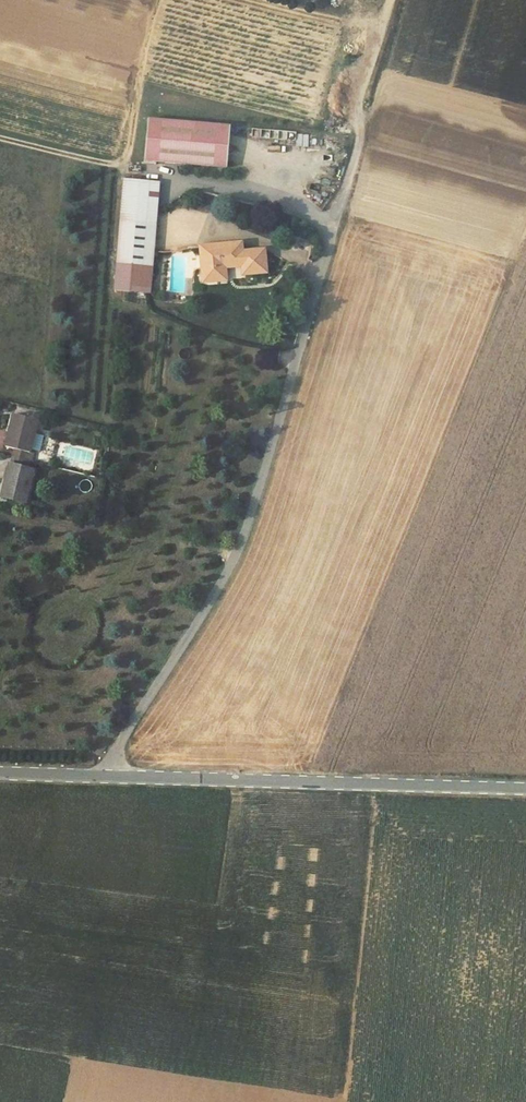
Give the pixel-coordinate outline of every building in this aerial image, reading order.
[(147,162),(228,168),(231,124),(149,119),(147,162)] [(122,182),(109,292),(143,296),(156,186),(122,182)] [(237,243),(197,248),(200,284),(215,282),(214,269),(221,268),(240,266),(237,243)] [(13,415),(6,447),(14,450),(12,457),(32,462),(34,454),(31,453),(31,451),(35,434),(38,421),(13,415)] [(40,453),(44,436),(35,434),(31,451),(40,453)] [(12,457),(11,465),(30,469),(32,462),(12,457)] [(10,464),(2,498),(25,503),(34,470),(30,469),(11,465),(10,464)]
